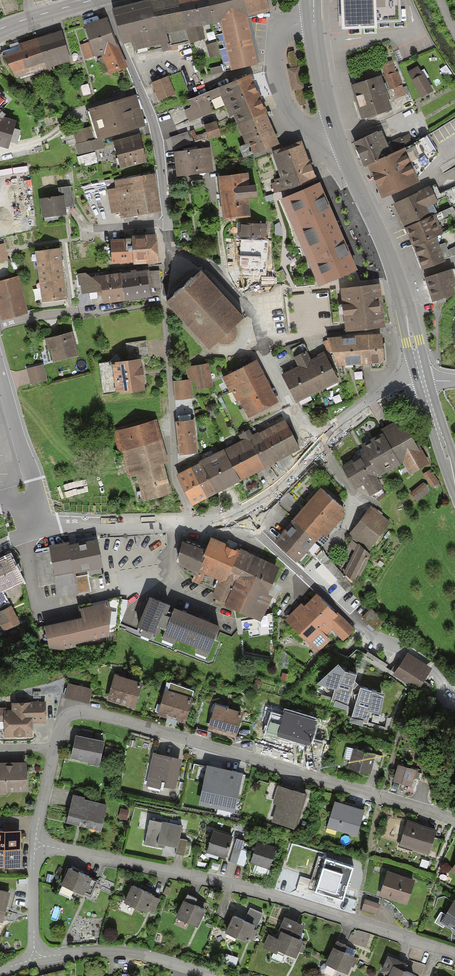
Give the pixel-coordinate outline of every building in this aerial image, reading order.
[(151,1),(158,30),(165,28),(171,52),(178,50),(177,46),(189,43),(179,0),(155,0),(151,1)] [(189,43),(190,46),(205,40),(202,27),(213,24),(207,0),(179,0),(189,43)] [(213,24),(220,23),(231,73),(258,67),(257,61),(248,19),(243,0),(207,0),(213,24)] [(248,19),(256,17),(269,13),(266,0),(243,0),(248,19)] [(338,27),(370,25),(370,23),(397,21),(396,0),(337,0),(338,27)] [(128,7),(114,11),(126,42),(130,41),(135,54),(161,48),(162,53),(171,52),(165,28),(158,30),(151,1),(128,7)] [(90,41),(80,44),(85,60),(102,54),(109,72),(127,66),(109,17),(84,26),(90,41)] [(60,30),(35,38),(45,70),(70,62),(60,30)] [(15,44),(17,51),(0,56),(0,57),(15,79),(45,70),(35,38),(15,44)] [(389,60),(378,64),(387,90),(390,89),(394,99),(404,95),(396,72),(393,73),(389,60)] [(415,66),(405,73),(420,97),(431,90),(415,66)] [(251,76),(218,89),(222,97),(230,116),(233,115),(237,124),(266,112),(251,76)] [(379,77),(349,86),(359,119),(389,110),(379,77)] [(168,78),(151,83),(157,101),(174,96),(168,78)] [(218,89),(188,101),(191,108),(185,111),(190,123),(215,113),(210,101),(222,97),(218,89)] [(1,109),(0,110),(0,112),(1,113),(10,102),(0,94),(0,108),(1,109)] [(136,97),(88,111),(93,127),(97,141),(101,140),(144,126),(136,97)] [(7,150),(10,143),(16,146),(20,132),(14,130),(16,122),(4,118),(6,117),(1,113),(0,112),(0,148),(7,150)] [(266,112),(237,124),(246,145),(239,148),(243,159),(251,155),(252,157),(280,146),(266,112)] [(217,122),(205,126),(209,140),(221,136),(217,122)] [(93,127),(72,133),(79,155),(104,148),(101,140),(97,141),(93,127)] [(194,130),(170,139),(174,150),(198,142),(194,130)] [(377,131),(353,142),(365,167),(388,155),(377,131)] [(140,134),(114,141),(122,171),(147,164),(140,134)] [(286,148),(274,153),(275,157),(273,158),(280,178),(275,180),(281,195),(316,183),(301,142),(286,148)] [(210,149),(174,154),(177,177),(213,173),(210,149)] [(388,155),(365,167),(381,198),(417,181),(401,149),(388,155)] [(96,153),(80,155),(81,165),(97,163),(96,153)] [(256,186),(247,187),(246,173),(218,176),(224,219),(251,215),(249,199),(257,198),(256,186)] [(156,175),(115,181),(116,189),(109,190),(112,212),(120,211),(121,218),(161,212),(156,175)] [(337,229),(317,185),(286,198),(306,242),(337,229)] [(434,185),(392,206),(403,228),(433,216),(431,203),(443,199),(434,185)] [(441,192),(448,207),(454,204),(454,186),(441,192)] [(59,197),(40,200),(42,219),(67,215),(66,208),(76,207),(73,187),(58,189),(59,197)] [(433,216),(403,228),(410,246),(433,236),(440,234),(433,216)] [(237,224),(236,238),(263,240),(265,241),(265,224),(237,224)] [(443,261),(454,256),(454,229),(454,227),(440,234),(433,236),(443,261)] [(356,273),(337,229),(306,242),(325,286),(356,273)] [(126,240),(112,241),(113,265),(132,264),(132,266),(159,264),(157,235),(126,237),(126,240)] [(433,236),(410,246),(420,271),(443,261),(433,236)] [(263,240),(236,238),(233,275),(259,278),(263,240)] [(36,252),(39,278),(63,274),(60,249),(36,252)] [(160,269),(120,274),(124,302),(152,298),(151,289),(162,288),(160,269)] [(423,279),(432,301),(454,292),(454,285),(449,269),(423,279)] [(63,274),(39,278),(42,303),(66,300),(63,274)] [(124,302),(120,274),(89,277),(84,274),(75,275),(77,286),(79,286),(80,293),(102,292),(103,305),(124,302)] [(201,274),(167,308),(210,352),(218,345),(221,347),(227,347),(232,345),(235,341),(237,337),(237,333),(236,330),(244,320),(201,274)] [(0,281),(0,318),(1,320),(25,314),(16,277),(0,281)] [(380,280),(340,284),(345,329),(385,325),(380,280)] [(383,332),(327,337),(336,364),(386,361),(383,332)] [(72,333),(45,340),(48,351),(50,350),(53,362),(78,356),(74,341),(72,333)] [(298,366),(284,372),(298,401),(340,382),(326,352),(311,359),(306,349),(293,355),(298,366)] [(110,363),(99,364),(103,395),(120,393),(120,396),(144,393),(143,383),(144,383),(142,369),(141,369),(140,361),(120,364),(120,359),(116,356),(110,363)] [(253,358),(224,374),(234,394),(238,392),(250,416),(276,402),(253,358)] [(208,362),(192,365),(197,389),(213,385),(208,362)] [(44,366),(27,369),(30,385),(47,381),(44,366)] [(192,379),(173,379),(174,401),(193,400),(192,379)] [(197,418),(176,419),(177,454),(198,453),(197,418)] [(257,433),(272,463),(298,449),(282,418),(257,433)] [(157,419),(114,431),(120,453),(123,452),(129,475),(137,473),(143,491),(137,493),(140,503),(171,494),(163,465),(169,464),(157,419)] [(359,444),(363,451),(377,475),(401,461),(408,473),(425,463),(407,432),(396,430),(391,422),(378,429),(380,432),(359,444)] [(256,432),(246,437),(262,469),(272,463),(257,433),(256,432)] [(246,437),(221,449),(239,480),(262,469),(246,437)] [(221,449),(197,462),(215,493),(239,480),(221,449)] [(363,451),(339,467),(354,491),(361,486),(369,498),(381,490),(373,478),(377,475),(363,451)] [(197,462),(187,468),(205,498),(215,493),(197,462)] [(205,498),(187,468),(175,475),(191,506),(205,498)] [(427,473),(409,484),(417,496),(434,484),(427,473)] [(319,488),(291,519),(315,539),(321,532),(325,536),(344,514),(340,511),(343,509),(319,488)] [(347,535),(356,543),(366,552),(388,523),(368,506),(347,535)] [(282,531),(273,541),(296,561),(305,550),(311,543),(315,539),(291,519),(287,524),(289,526),(284,532),(282,531)] [(193,576),(205,545),(182,537),(176,556),(179,568),(193,576)] [(237,549),(209,537),(205,545),(193,576),(190,581),(212,590),(215,582),(225,579),(237,549)] [(48,548),(55,585),(58,599),(90,592),(86,572),(102,569),(96,542),(70,547),(69,544),(48,548)] [(311,543),(305,550),(343,587),(348,581),(311,543)] [(366,552),(356,543),(342,573),(354,585),(369,555),(366,552)] [(48,548),(34,551),(40,588),(55,585),(48,548)] [(243,552),(237,549),(225,579),(215,582),(212,590),(210,597),(223,603),(237,568),(243,552)] [(243,552),(237,568),(223,603),(257,622),(270,597),(265,594),(276,566),(243,552)] [(6,601),(2,591),(24,581),(13,556),(0,562),(0,604),(6,601)] [(343,611),(324,593),(294,624),(320,649),(332,636),(328,632),(332,627),(346,641),(354,633),(337,617),(343,611)] [(150,599),(138,629),(158,637),(160,632),(166,634),(172,620),(166,617),(170,608),(159,603),(150,599)] [(82,620),(44,629),(50,653),(76,648),(75,645),(116,636),(109,604),(80,611),(82,620)] [(0,614),(0,622),(4,630),(20,624),(13,608),(0,614)] [(387,621),(373,609),(364,619),(377,632),(387,621)] [(219,629),(175,611),(172,620),(166,634),(164,637),(209,655),(219,629)] [(405,653),(391,674),(417,690),(430,669),(405,653)] [(336,692),(332,702),(336,703),(335,707),(346,711),(356,678),(345,675),(338,668),(318,686),(336,692)] [(141,683),(115,675),(106,701),(134,710),(135,706),(141,708),(147,692),(139,689),(141,683)] [(92,690),(67,683),(63,698),(88,704),(92,690)] [(168,692),(165,691),(158,716),(185,724),(194,691),(170,684),(168,692)] [(383,697),(361,691),(350,723),(362,727),(363,723),(367,724),(370,714),(380,717),(383,697)] [(28,703),(28,714),(34,714),(34,723),(48,723),(48,703),(28,703)] [(235,739),(243,714),(215,706),(207,731),(235,739)] [(28,714),(5,714),(5,739),(33,739),(34,723),(34,714),(28,714)] [(317,725),(286,715),(278,738),(307,748),(305,754),(317,759),(322,746),(311,742),(317,725)] [(99,767),(105,744),(75,737),(70,760),(99,767)] [(118,750),(106,747),(103,759),(116,761),(118,750)] [(381,756),(354,748),(348,769),(370,776),(372,769),(377,770),(381,756)] [(180,755),(154,750),(148,782),(160,784),(161,781),(174,783),(180,755)] [(243,767),(207,760),(198,800),(234,808),(243,767)] [(0,765),(0,794),(7,795),(8,790),(29,791),(30,765),(0,765)] [(420,773),(398,765),(392,782),(412,789),(415,782),(417,783),(420,773)] [(306,790),(279,783),(275,800),(278,801),(273,818),(296,824),(306,790)] [(85,794),(73,790),(65,820),(100,829),(107,802),(84,796),(85,794)] [(363,807),(336,799),(328,825),(356,833),(363,807)] [(129,809),(120,807),(118,817),(127,819),(129,809)] [(169,814),(151,809),(143,842),(162,847),(163,841),(176,845),(174,852),(182,854),(186,840),(179,838),(183,822),(168,818),(169,814)] [(434,827),(408,818),(400,842),(426,850),(434,827)] [(0,827),(0,863),(20,863),(20,827),(0,827)] [(213,828),(206,850),(225,856),(232,835),(213,828)] [(236,836),(228,860),(243,864),(250,840),(236,836)] [(257,839),(250,861),(269,867),(276,845),(257,839)] [(323,868),(310,864),(306,876),(302,874),(297,891),(310,896),(312,891),(327,895),(329,887),(345,893),(355,863),(328,854),(323,868)] [(91,872),(69,863),(61,881),(90,894),(98,878),(90,875),(91,872)] [(266,875),(269,870),(258,865),(256,871),(266,875)] [(415,878),(387,868),(378,894),(406,904),(415,878)] [(154,890),(133,881),(124,900),(146,910),(147,907),(153,910),(160,895),(153,892),(154,890)] [(3,920),(10,888),(0,886),(0,919),(3,920)] [(206,904),(185,895),(176,915),(197,924),(206,904)] [(454,896),(444,912),(441,910),(435,920),(443,925),(444,923),(453,928),(452,931),(454,933),(454,897),(454,896)] [(378,901),(365,897),(361,908),(375,912),(378,901)] [(246,916),(233,910),(225,930),(248,940),(249,937),(253,938),(258,927),(256,927),(263,912),(250,906),(246,916)] [(277,935),(269,931),(262,944),(276,950),(278,946),(295,955),(298,947),(301,949),(305,942),(301,940),(303,937),(297,934),(303,923),(286,916),(277,935)] [(355,954),(333,944),(325,961),(323,961),(320,963),(320,967),(322,970),(333,974),(336,966),(347,971),(355,954)] [(388,953),(380,969),(387,972),(386,975),(413,975),(415,972),(403,967),(406,961),(388,953)]
